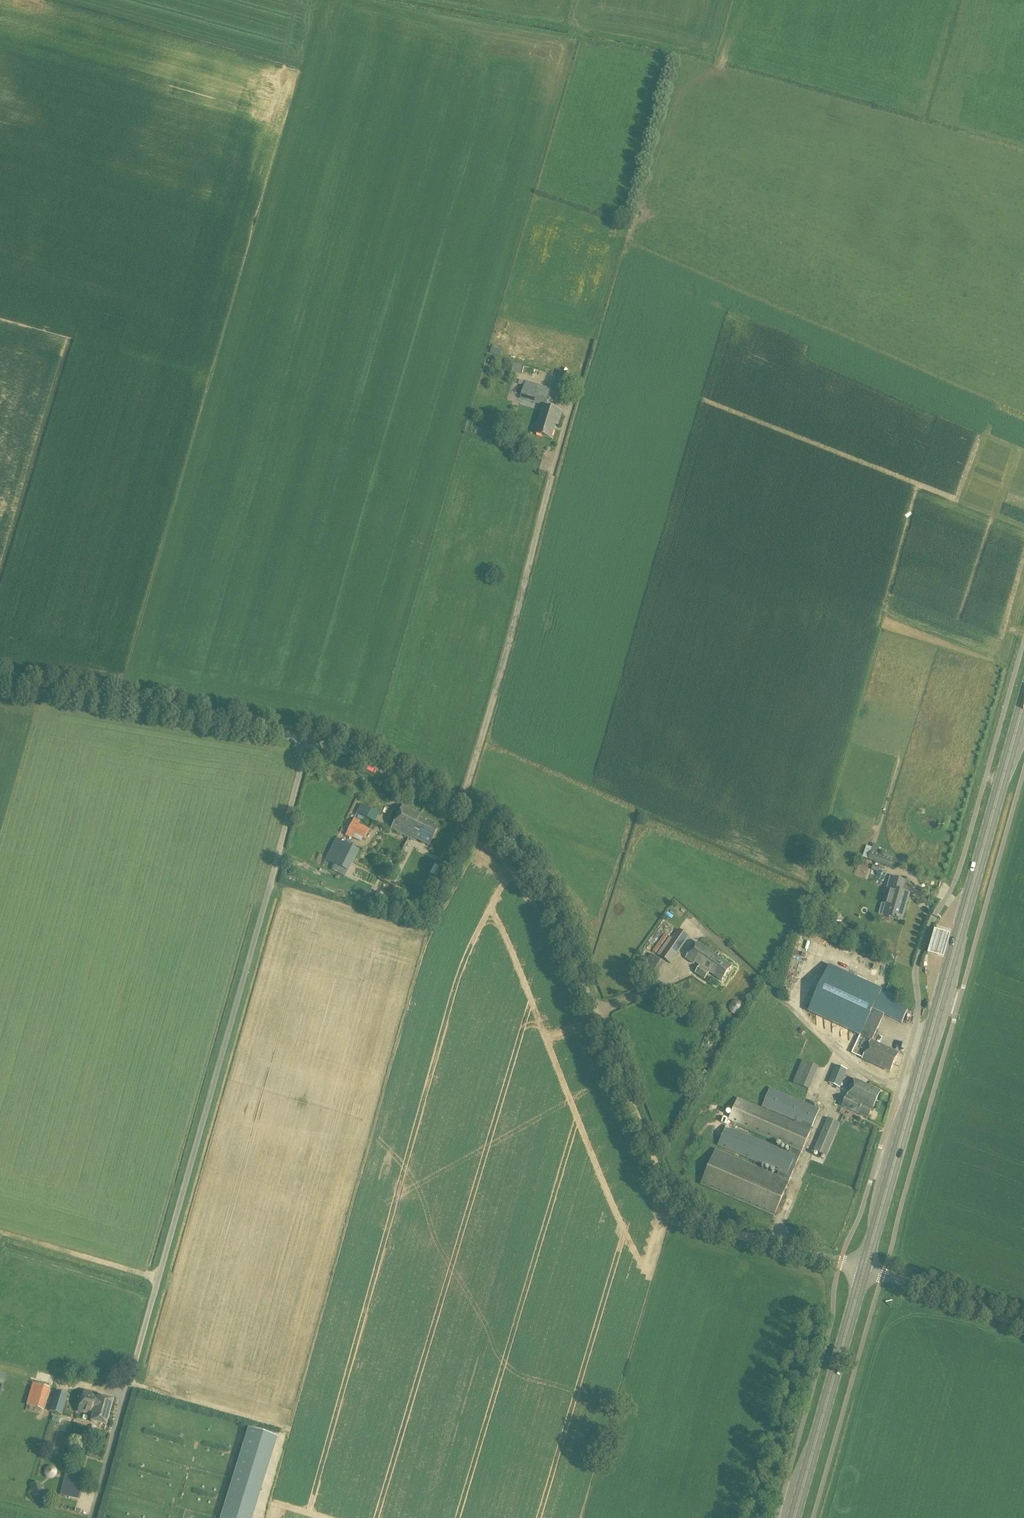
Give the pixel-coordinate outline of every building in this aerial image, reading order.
[(570,398),(575,378),(559,373),(556,384),(557,385),(554,393),(570,398)] [(547,407),(552,389),(525,382),(520,399),(547,407)] [(558,426),(562,413),(544,407),(538,424),(535,423),(532,433),(551,439),(555,425),(558,426)] [(373,821),(377,813),(360,804),(356,813),(373,821)] [(408,838),(420,814),(402,805),(390,829),(408,838)] [(420,814),(408,838),(414,841),(415,839),(428,846),(438,826),(424,819),(425,817),(420,814)] [(365,839),(369,830),(358,824),(360,821),(354,818),(347,831),(349,832),(352,833),(365,839)] [(350,865),(357,850),(341,842),(336,840),(335,839),(324,861),(346,872),(349,865),(350,865)] [(868,860),(886,866),(889,857),(871,851),(868,860)] [(344,877),(346,872),(334,865),(331,871),(344,877)] [(882,904),(879,914),(901,921),(909,895),(902,893),(905,882),(891,878),(887,890),(890,891),(886,905),(882,904)] [(685,934),(690,928),(683,923),(679,929),(678,929),(659,956),(670,964),(690,937),(685,934)] [(697,943),(686,959),(694,965),(695,963),(700,967),(695,974),(704,980),(709,973),(721,982),(731,967),(697,943)] [(875,973),(880,962),(871,957),(865,968),(875,973)] [(901,1023),(908,1010),(893,1003),(896,996),(829,965),(808,1012),(860,1036),(852,1054),(890,1072),(898,1054),(871,1042),(884,1015),(901,1023)] [(927,966),(919,967),(920,982),(928,982),(927,966)] [(818,1068),(802,1061),(792,1084),(809,1091),(818,1068)] [(840,1088),(848,1070),(836,1065),(828,1083),(840,1088)] [(704,1087),(708,1073),(700,1070),(696,1084),(704,1087)] [(873,1109),(881,1092),(854,1080),(842,1107),(867,1119),(872,1108),(873,1109)] [(820,1109),(770,1088),(762,1107),(795,1122),(794,1123),(738,1099),(728,1120),(791,1147),(789,1153),(726,1126),(718,1146),(779,1172),(777,1176),(715,1149),(700,1185),(774,1217),(789,1182),(801,1152),(802,1152),(811,1131),(813,1126),(820,1109)] [(827,1157),(841,1124),(827,1118),(813,1151),(827,1157)] [(43,1410),(50,1388),(32,1383),(26,1405),(43,1410)] [(62,1415),(68,1395),(55,1390),(48,1411),(62,1415)] [(106,1426),(112,1401),(98,1397),(99,1396),(84,1392),(79,1412),(93,1416),(91,1423),(91,1422),(106,1426)] [(277,1437),(248,1429),(220,1517),(251,1517),(277,1437)] [(80,1500),(85,1479),(65,1474),(60,1495),(80,1500)]
